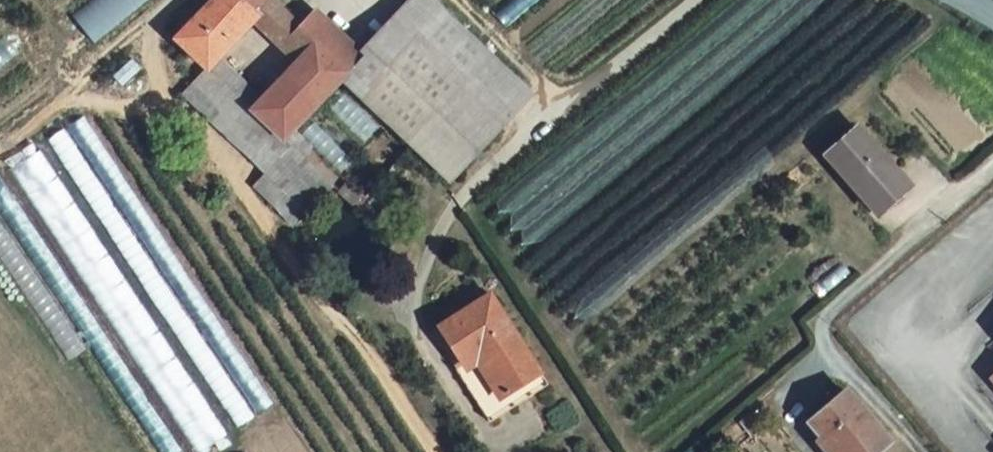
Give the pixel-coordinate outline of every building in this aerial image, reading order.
[(76,16),(97,42),(149,0),(98,0),(76,16)] [(172,44),(207,78),(218,65),(235,48),(225,39),(245,20),(244,19),(262,0),(214,0),(172,44)] [(273,5),(267,0),(262,0),(244,19),(245,20),(253,28),(291,66),(326,100),(340,84),(343,79),(297,35),(300,30),(273,5)] [(343,79),(456,179),(529,91),(434,0),(413,0),(360,61),(343,79)] [(493,9),(503,25),(535,0),(504,0),(493,9)] [(314,16),(300,30),(297,35),(343,79),(360,61),(314,16)] [(235,48),(253,28),(245,20),(225,39),(235,48)] [(207,78),(232,103),(245,117),(258,103),(218,65),(207,78)] [(232,103),(221,118),(250,144),(261,132),(283,150),(326,100),(291,66),(258,103),(245,117),(232,103)] [(232,103),(207,78),(194,93),(221,118),(232,103)] [(221,118),(194,93),(183,106),(239,157),(247,148),(250,144),(221,118)] [(0,179),(0,209),(163,451),(201,451),(272,405),(83,116),(0,179)] [(247,148),(276,175),(291,157),(283,150),(261,132),(250,144),(247,148)] [(883,220),(917,193),(874,139),(840,166),(883,220)] [(239,157),(269,183),(276,175),(247,148),(239,157)] [(269,183),(307,220),(330,196),(329,195),(291,157),(276,175),(269,183)] [(307,220),(269,183),(258,194),(298,230),(307,220)] [(0,220),(0,252),(135,451),(156,451),(0,220)] [(449,334),(476,376),(490,365),(515,401),(550,379),(498,301),(449,334)] [(556,389),(550,379),(515,401),(490,365),(476,376),(467,381),(498,427),(556,389)] [(883,445),(843,393),(802,424),(817,446),(824,442),(832,451),(875,451),(883,445)]
